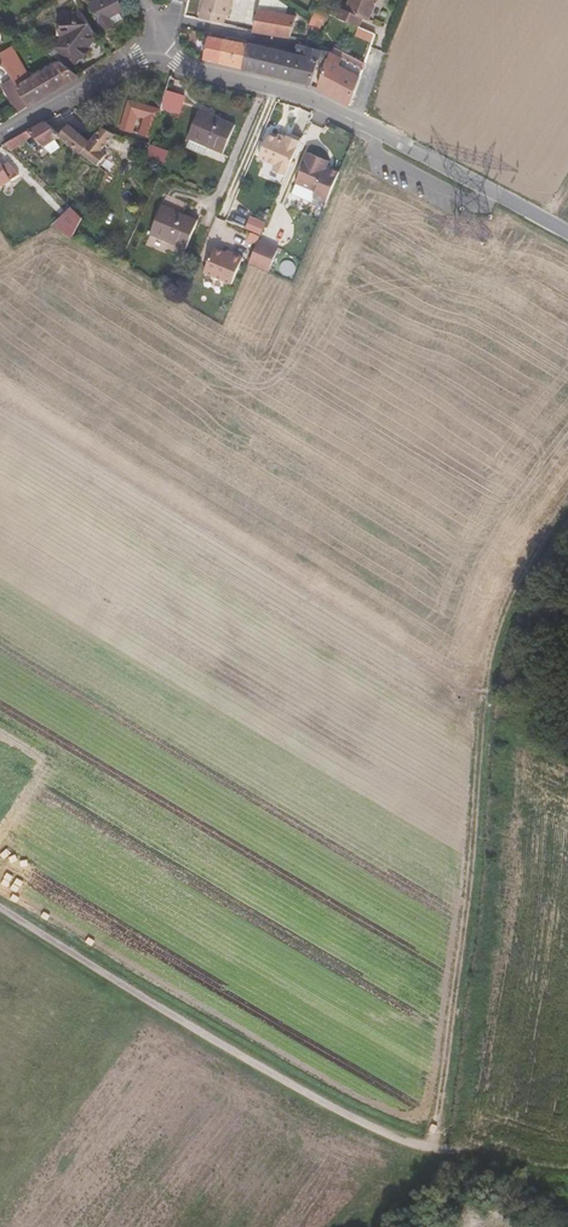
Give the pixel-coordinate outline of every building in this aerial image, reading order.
[(114,28),(111,22),(122,15),(124,14),(116,0),(109,0),(91,10),(106,34),(114,28)] [(204,19),(227,26),(229,17),(232,18),(236,0),(209,0),(204,19)] [(360,27),(364,18),(370,21),(379,0),(353,0),(348,11),(341,9),(338,17),(360,27)] [(92,38),(99,34),(85,13),(79,17),(63,18),(65,35),(57,45),(79,61),(83,57),(85,57),(93,47),(86,41),(91,36),(92,38)] [(111,22),(114,28),(126,20),(122,15),(111,22)] [(280,38),(294,40),(298,16),(260,16),(255,34),(280,38)] [(210,53),(208,60),(245,70),(251,49),(213,40),(212,44),(208,45),(206,51),(210,53)] [(65,63),(73,69),(79,61),(57,45),(51,53),(65,63)] [(307,60),(310,50),(303,47),(302,51),(300,51),(299,55),(304,57),(303,60),(307,60)] [(297,82),(313,86),(320,61),(323,50),(311,48),(310,50),(307,60),(303,60),(302,60),(297,82)] [(330,60),(341,66),(346,53),(333,48),(332,51),(330,60)] [(245,70),(270,76),(276,54),(251,49),(245,70)] [(320,61),(328,64),(330,60),(332,51),(323,50),(320,61)] [(359,59),(346,53),(341,66),(350,72),(363,78),(369,63),(359,59)] [(270,76),(297,82),(302,60),(293,59),(285,57),(276,54),(270,76)] [(19,114),(82,76),(73,69),(65,63),(30,83),(16,59),(5,65),(15,81),(5,87),(19,114)] [(321,89),(353,106),(363,78),(350,72),(341,66),(330,60),(328,64),(321,89)] [(184,94),(167,89),(163,106),(180,111),(184,94)] [(145,133),(154,136),(161,110),(132,98),(123,126),(132,129),(138,110),(150,114),(145,133)] [(194,135),(210,142),(228,149),(239,120),(203,106),(192,134),(194,135)] [(47,121),(8,144),(16,151),(38,138),(46,145),(55,139),(62,135),(61,134),(47,121)] [(62,135),(83,153),(84,152),(96,163),(107,151),(102,146),(116,131),(102,126),(88,141),(71,126),(61,134),(62,135)] [(206,152),(210,142),(194,135),(190,145),(206,152)] [(60,148),(55,139),(46,145),(51,154),(60,148)] [(288,145),(277,141),(274,146),(286,150),(288,145)] [(285,185),(300,148),(289,143),(288,145),(286,150),(274,146),(269,144),(259,168),(277,175),(274,181),(285,185)] [(148,165),(162,171),(171,153),(154,148),(148,165)] [(327,207),(338,177),(325,172),(328,166),(310,159),(298,190),(319,198),(316,203),(327,207)] [(18,176),(13,168),(7,171),(0,161),(0,188),(18,176)] [(319,198),(298,190),(294,201),(314,209),(316,203),(319,198)] [(188,249),(201,221),(166,205),(153,233),(188,249)] [(66,232),(74,236),(83,218),(74,209),(54,224),(66,232)] [(251,215),(246,227),(262,234),(267,221),(251,215)] [(287,243),(266,234),(257,257),(277,266),(287,243)] [(201,255),(209,258),(215,243),(207,240),(201,255)] [(251,252),(242,248),(241,250),(233,248),(222,243),(213,267),(241,279),(251,252)]
